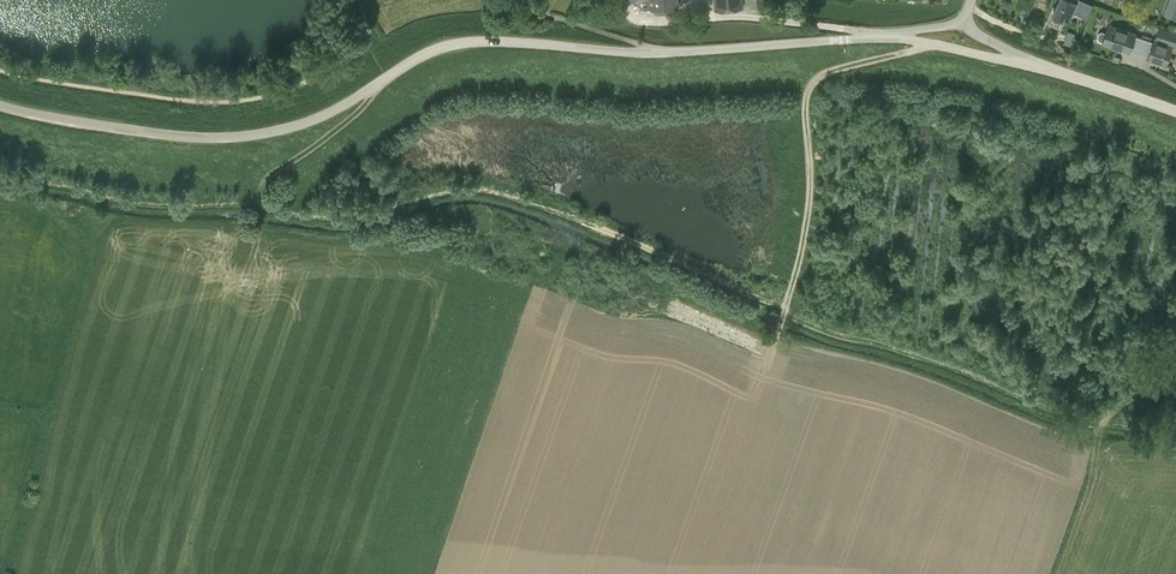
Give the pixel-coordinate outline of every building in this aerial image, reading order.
[(649,9),(679,8),(678,0),(648,0),(649,9)] [(716,9),(742,8),(741,0),(715,0),(716,9)] [(1053,15),(1063,19),(1065,13),(1071,16),(1072,12),(1087,19),(1093,4),(1083,0),(1059,0),(1053,15)] [(1135,35),(1136,33),(1108,24),(1106,32),(1102,31),(1099,32),(1098,38),(1099,41),(1102,42),(1129,52),(1130,50),(1148,56),(1147,58),(1148,59),(1155,39),(1154,39),(1153,41),(1135,35)] [(1148,59),(1166,65),(1174,42),(1175,43),(1175,33),(1159,28),(1155,39),(1148,59)]
